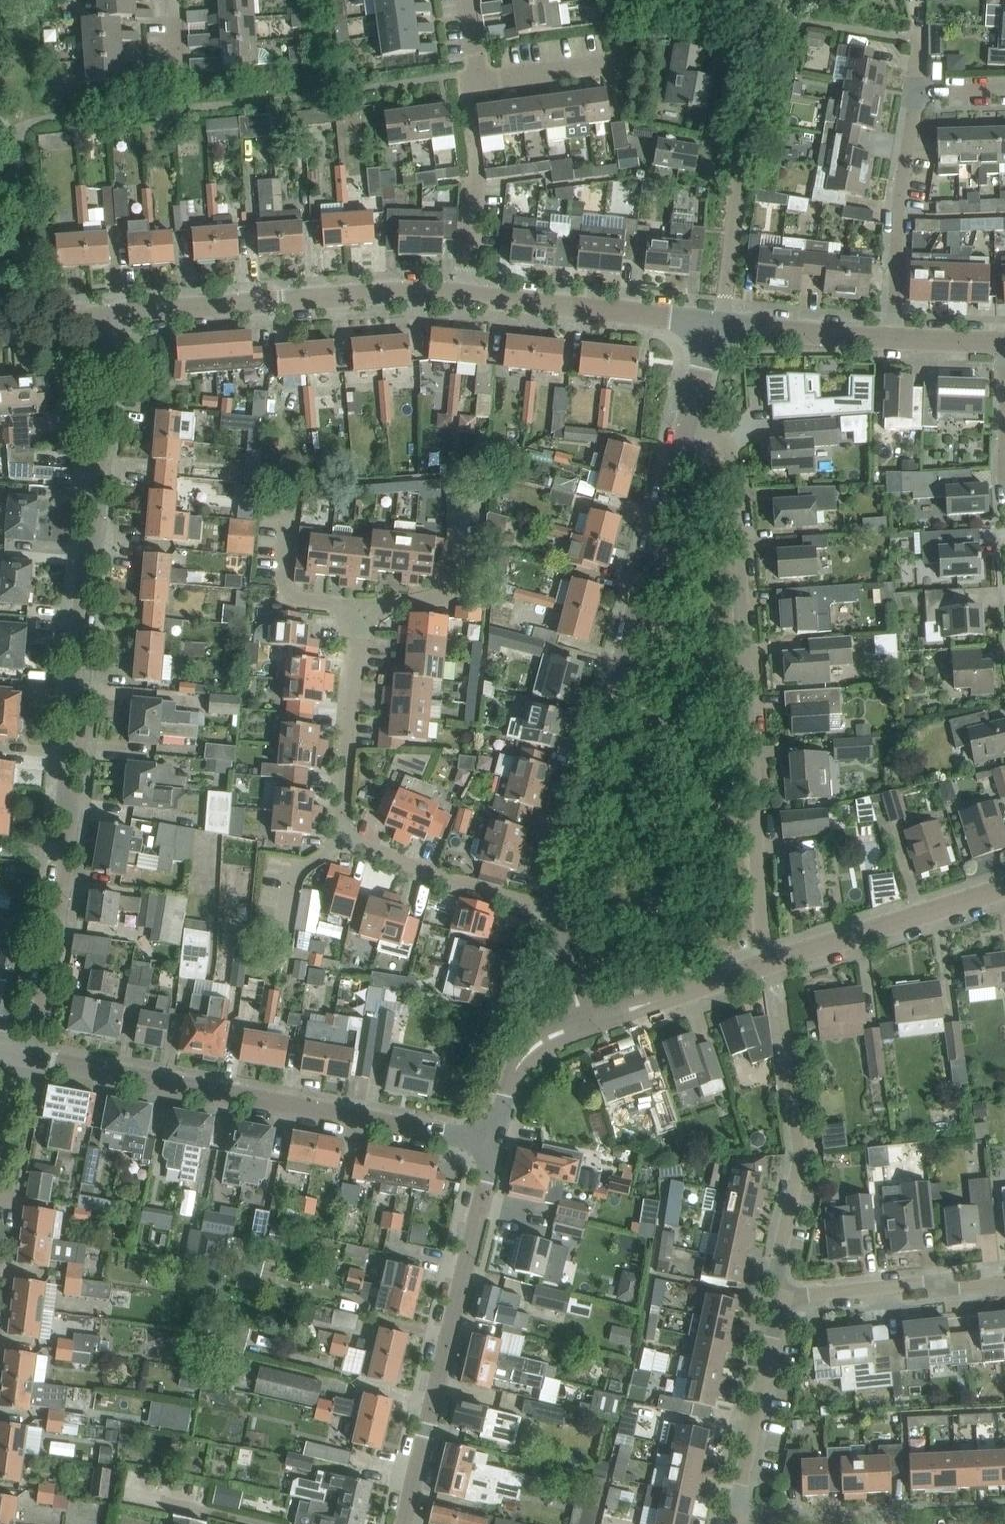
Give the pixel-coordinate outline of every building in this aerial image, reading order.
[(99,18),(99,19),(119,17),(119,18),(135,17),(135,20),(153,19),(152,10),(135,12),(135,0),(97,0),(99,18)] [(219,25),(219,20),(254,18),(253,0),(218,0),(219,16),(208,17),(208,26),(219,25)] [(376,16),(413,12),(414,15),(430,13),(429,4),(413,6),(412,0),(374,0),(376,16)] [(515,15),(514,13),(548,9),(548,5),(547,0),(513,0),(513,6),(502,8),(503,17),(515,15)] [(986,6),(1001,7),(1000,29),(1004,29),(1004,0),(986,0),(986,6)] [(514,13),(515,15),(517,30),(505,32),(506,40),(519,39),(518,34),(561,29),(558,4),(548,5),(548,9),(514,13)] [(376,16),(379,37),(416,32),(417,36),(433,33),(432,25),(416,27),(414,15),(413,12),(376,16)] [(291,15),(292,28),(302,27),(300,14),(291,15)] [(82,20),(84,41),(121,38),(121,42),(138,41),(137,33),(120,34),(119,18),(119,17),(99,19),(99,18),(82,20)] [(210,50),(221,49),(220,45),(256,43),(254,18),(219,20),(219,25),(220,25),(221,40),(209,41),(210,50)] [(928,24),(928,57),(942,57),(942,24),(928,24)] [(1000,29),(998,50),(988,49),(987,65),(1004,66),(1004,29),(1000,29)] [(416,32),(379,37),(382,57),(418,52),(418,55),(436,53),(435,45),(418,47),(417,36),(416,32)] [(808,33),(806,45),(819,47),(821,35),(808,33)] [(84,41),(85,61),(122,58),(123,62),(139,61),(138,53),(122,54),(121,42),(121,38),(84,41)] [(220,45),(221,49),(222,49),(223,65),(211,65),(211,74),(224,74),(224,69),(257,66),(273,65),(272,59),(270,55),(264,50),(260,49),(256,48),(256,43),(220,45)] [(688,107),(687,109),(692,110),(692,108),(704,110),(709,79),(697,77),(702,50),(676,46),(669,88),(672,88),(669,104),(688,107)] [(844,82),(881,88),(884,89),(887,74),(884,74),(885,66),(870,63),(872,52),(838,46),(836,58),(848,60),(844,82)] [(122,58),(85,61),(86,82),(123,80),(123,83),(140,81),(140,73),(123,74),(123,62),(122,58)] [(791,94),(800,96),(802,84),(794,82),(791,94)] [(844,82),(841,103),(881,110),(883,96),(880,95),(881,88),(844,82)] [(606,90),(584,93),(588,125),(610,122),(606,90)] [(584,93),(562,96),(567,128),(588,125),(584,93)] [(541,99),(545,131),(547,142),(568,139),(567,128),(562,96),(541,99)] [(524,133),(545,131),(541,99),(520,102),(524,133)] [(828,101),(823,134),(857,140),(859,129),(874,131),(875,123),(878,123),(881,110),(841,103),(828,101)] [(502,136),(524,133),(520,102),(498,105),(502,136)] [(480,139),(502,136),(498,105),(477,108),(476,108),(477,115),(480,139)] [(449,106),(427,109),(432,140),(454,137),(449,106)] [(336,109),(302,112),(303,123),(337,120),(336,109)] [(427,109),(406,112),(410,143),(432,140),(427,109)] [(410,143),(406,112),(384,115),(388,146),(410,143)] [(238,118),(241,140),(262,138),(263,152),(273,151),(271,137),(272,137),(270,115),(238,118)] [(613,151),(627,149),(624,123),(610,125),(613,151)] [(971,174),(979,174),(978,130),(958,131),(958,165),(971,164),(971,174)] [(978,130),(979,174),(979,186),(986,185),(986,175),(999,175),(997,130),(978,130)] [(946,165),(958,165),(958,131),(937,132),(938,176),(946,175),(946,165)] [(823,134),(817,167),(829,169),(869,176),(871,163),(868,163),(870,154),(855,151),(857,140),(823,134)] [(655,165),(674,169),(693,172),(698,147),(659,140),(655,165)] [(539,173),(551,172),(549,162),(538,164),(539,173)] [(508,177),(519,176),(518,166),(507,168),(508,177)] [(335,168),(337,185),(344,184),(343,167),(335,168)] [(365,169),(366,198),(380,197),(379,168),(365,169)] [(506,178),(508,177),(507,168),(504,168),(494,170),(496,179),(506,178)] [(607,168),(594,170),(595,179),(608,177),(607,168)] [(458,169),(445,170),(444,170),(445,180),(459,178),(458,169)] [(869,176),(829,169),(826,192),(813,189),(811,201),(841,207),(843,195),(862,198),(864,190),(867,191),(869,176)] [(436,170),(413,173),(415,184),(421,183),(422,189),(439,188),(436,170)] [(564,170),(551,172),(552,185),(565,183),(564,174),(564,170)] [(594,170),(581,171),(583,181),(595,179),(594,170)] [(415,184),(413,173),(399,175),(401,186),(415,184)] [(280,180),(271,181),(272,197),(282,197),(280,180)] [(628,180),(627,188),(631,191),(637,191),(638,181),(628,180)] [(273,213),(272,197),(271,181),(258,181),(261,226),(257,227),(259,257),(281,255),(278,213),(273,213)] [(206,184),(207,201),(218,200),(216,184),(206,184)] [(337,185),(338,204),(338,205),(341,205),(346,204),(344,184),(337,185)] [(76,187),(78,206),(87,205),(85,186),(76,187)] [(572,188),(554,191),(555,201),(571,202),(572,188)] [(689,188),(688,193),(706,196),(706,192),(689,188)] [(127,189),(113,190),(115,219),(129,219),(127,189)] [(142,190),(143,207),(152,206),(151,190),(142,190)] [(770,201),(771,194),(757,191),(756,198),(770,201)] [(978,195),(967,195),(967,202),(968,206),(971,206),(979,206),(978,195)] [(283,212),(282,197),(272,197),(273,213),(278,213),(281,255),(304,254),(302,223),(301,223),(300,211),(283,212)] [(208,218),(213,218),(219,217),(218,200),(207,201),(208,218)] [(980,206),(981,214),(996,213),(996,201),(980,201),(980,206)] [(572,202),(571,215),(583,216),(584,204),(572,202)] [(958,202),(936,203),(936,215),(959,214),(958,202)] [(173,205),(175,231),(189,230),(186,204),(173,205)] [(338,205),(338,204),(321,206),(322,218),(321,218),(323,248),(344,246),(342,217),(341,205),(338,205)] [(79,224),(83,224),(88,223),(87,205),(78,206),(79,224)] [(152,206),(143,207),(144,222),(153,222),(152,206)] [(842,218),(871,223),(873,211),(844,206),(842,218)] [(971,206),(967,209),(967,214),(981,214),(980,206),(979,206),(971,206)] [(509,264),(532,266),(535,236),(536,220),(515,218),(516,211),(513,208),(504,207),(500,245),(511,246),(509,264)] [(421,213),(419,256),(442,257),(443,241),(455,241),(459,209),(443,209),(443,213),(422,213),(421,213)] [(398,256),(419,256),(421,213),(422,213),(422,211),(388,210),(387,247),(398,248),(398,256)] [(372,214),(342,217),(344,246),(374,244),(372,214)] [(213,218),(214,230),(216,260),(239,258),(236,228),(232,229),(231,216),(219,217),(213,218)] [(556,251),(567,252),(570,218),(551,216),(549,237),(535,236),(532,266),(554,268),(556,251)] [(576,271),(598,273),(603,230),(582,228),(582,219),(571,218),(570,218),(567,252),(578,253),(576,271)] [(994,231),(994,219),(983,219),(984,232),(994,231)] [(1004,219),(994,219),(994,231),(1004,231),(1004,219)] [(915,232),(934,233),(941,233),(941,221),(915,220),(915,232)] [(959,232),(959,220),(949,221),(949,233),(959,232)] [(969,220),(959,220),(959,232),(970,232),(969,220)] [(634,259),(635,253),(636,233),(636,226),(637,222),(625,221),(624,232),(603,230),(598,273),(621,275),(622,258),(634,259)] [(84,236),(81,236),(83,266),(109,264),(107,234),(101,234),(100,222),(88,223),(83,224),(84,236)] [(149,235),(150,235),(149,223),(126,225),(129,267),(151,265),(149,235)] [(669,243),(666,274),(688,276),(689,268),(699,269),(699,273),(700,273),(704,228),(671,224),(669,243)] [(644,271),(666,274),(669,243),(648,241),(650,228),(636,226),(636,233),(635,253),(646,254),(644,271)] [(214,230),(191,232),(194,262),(216,260),(214,230)] [(172,233),(150,235),(149,235),(151,265),(174,263),(172,233)] [(764,291),(778,292),(782,251),(760,249),(761,237),(749,235),(746,265),(757,267),(755,286),(765,287),(764,291)] [(83,266),(81,236),(56,238),(58,268),(83,266)] [(802,271),(814,272),(816,242),(796,240),(795,253),(782,251),(778,292),(791,293),(792,290),(800,290),(802,271)] [(832,297),(845,299),(850,259),(827,256),(829,244),(816,242),(814,272),(825,274),(823,293),(832,294),(832,297)] [(910,301),(929,302),(931,255),(911,254),(910,301)] [(929,302),(948,303),(949,267),(950,256),(931,255),(929,302)] [(948,303),(967,303),(969,258),(950,257),(950,256),(949,267),(948,303)] [(969,258),(967,303),(978,304),(977,310),(992,310),(992,298),(987,297),(989,259),(969,258)] [(850,259),(845,299),(859,300),(859,297),(867,298),(871,261),(850,259)] [(428,361),(456,363),(459,333),(431,331),(428,361)] [(251,333),(232,335),(235,371),(259,369),(263,365),(262,349),(252,350),(251,333)] [(459,333),(456,363),(477,365),(474,395),(477,395),(475,416),(488,417),(493,366),(486,365),(488,336),(459,333)] [(232,335),(213,336),(216,372),(235,371),(232,335)] [(213,336),(195,337),(198,374),(216,372),(213,336)] [(198,374),(195,337),(176,339),(178,361),(177,361),(175,380),(186,381),(186,375),(198,374)] [(409,338),(380,340),(382,370),(411,368),(409,338)] [(503,368),(532,371),(535,341),(507,338),(503,368)] [(382,370),(380,340),(351,342),(354,373),(382,370)] [(535,341),(532,371),(561,374),(564,344),(535,341)] [(333,343),(304,346),(307,376),(336,374),(333,343)] [(307,376),(304,346),(276,348),(278,379),(307,376)] [(578,376),(607,379),(610,348),(581,346),(578,376)] [(610,348),(607,379),(636,382),(639,351),(610,348)] [(450,374),(448,396),(459,397),(461,375),(450,374)] [(767,406),(771,406),(783,405),(784,419),(873,414),(874,377),(850,376),(850,378),(852,378),(851,398),(821,400),(816,400),(816,394),(807,395),(805,375),(769,374),(770,378),(766,378),(767,406)] [(35,378),(8,380),(11,417),(12,428),(12,436),(26,435),(25,416),(47,414),(45,394),(50,394),(48,377),(35,378)] [(921,431),(921,427),(922,415),(910,415),(911,379),(886,378),(885,398),(885,419),(899,419),(901,430),(921,431)] [(0,381),(0,418),(11,417),(8,380),(0,381)] [(377,381),(379,402),(390,401),(388,380),(377,381)] [(922,403),(922,415),(921,427),(937,428),(937,422),(965,423),(983,424),(984,385),(975,385),(975,381),(937,380),(937,384),(923,383),(922,403)] [(526,382),(523,402),(534,403),(536,382),(526,382)] [(302,387),(304,408),(315,407),(313,386),(302,387)] [(555,387),(553,411),(566,412),(567,388),(555,387)] [(602,389),(599,409),(609,410),(611,390),(602,389)] [(254,390),(252,418),(266,420),(268,392),(254,390)] [(202,406),(217,407),(218,397),(203,395),(202,406)] [(459,397),(448,396),(446,415),(457,416),(459,397)] [(223,398),(221,415),(231,416),(232,399),(223,398)] [(390,401),(379,402),(381,422),(391,421),(390,401)] [(534,403),(523,402),(521,423),(532,424),(534,403)] [(315,407),(304,408),(306,428),(316,427),(315,407)] [(599,409),(597,429),(597,431),(607,431),(609,410),(599,409)] [(157,412),(155,439),(181,442),(181,441),(193,442),(195,416),(157,412)] [(231,416),(221,415),(220,428),(264,432),(266,420),(252,418),(231,416)] [(784,424),(785,440),(770,441),(770,445),(768,447),(768,455),(771,457),(771,471),(789,470),(789,475),(814,474),(813,447),(837,446),(835,420),(796,423),(784,424)] [(565,426),(563,440),(596,442),(597,431),(597,429),(581,428),(565,426)] [(12,436),(12,428),(3,429),(4,446),(13,445),(12,436)] [(26,435),(12,436),(13,445),(14,455),(16,478),(31,478),(32,465),(33,453),(27,453),(26,435)] [(181,442),(155,439),(153,460),(157,460),(156,474),(177,475),(178,462),(180,462),(181,442)] [(638,450),(619,445),(609,442),(609,445),(605,457),(594,454),(592,461),(591,466),(602,469),(602,470),(631,477),(638,450)] [(553,462),(569,466),(572,456),(556,452),(553,462)] [(7,477),(16,478),(14,455),(5,456),(7,477)] [(479,464),(466,465),(466,474),(477,473),(480,473),(479,464)] [(631,477),(602,470),(597,492),(625,499),(631,477)] [(244,471),(243,483),(259,484),(260,473),(244,471)] [(952,488),(951,472),(919,474),(901,473),(902,493),(912,493),(913,500),(946,498),(947,516),(967,515),(987,514),(985,486),(952,488)] [(556,474),(552,490),(575,496),(579,480),(556,474)] [(151,491),(149,513),(174,516),(176,494),(175,494),(176,480),(155,478),(154,492),(151,491)] [(419,482),(401,483),(402,493),(419,492),(419,482)] [(234,497),(255,500),(256,486),(235,484),(234,497)] [(393,484),(377,485),(377,495),(394,494),(393,484)] [(377,495),(377,485),(359,487),(360,496),(377,495)] [(352,497),(351,487),(335,489),(336,499),(352,497)] [(835,488),(817,488),(797,488),(798,500),(774,502),(775,528),(785,528),(790,528),(815,527),(814,515),(814,512),(837,510),(835,488)] [(575,496),(552,490),(548,502),(572,509),(575,496)] [(36,522),(37,499),(9,496),(8,506),(0,506),(0,519),(36,522)] [(620,519),(592,511),(585,538),(613,545),(620,519)] [(190,517),(174,516),(149,513),(149,514),(144,514),(143,524),(148,525),(146,539),(188,542),(190,517)] [(887,517),(875,518),(876,531),(888,530),(887,517)] [(5,532),(5,540),(34,542),(36,522),(0,519),(0,532),(5,532)] [(535,530),(551,534),(554,526),(538,521),(535,530)] [(396,522),(395,535),(391,573),(402,574),(401,584),(410,585),(415,537),(416,524),(396,522)] [(339,587),(347,588),(352,540),(351,540),(352,530),(350,527),(336,526),(334,528),(333,538),(332,538),(328,576),(340,578),(339,587)] [(573,531),(554,526),(551,534),(552,534),(571,540),(573,531)] [(315,575),(328,576),(332,538),(310,536),(311,529),(299,528),(297,557),(294,583),(314,585),(315,575)] [(963,531),(943,532),(921,534),(922,565),(939,564),(940,578),(959,577),(979,576),(979,574),(981,571),(980,557),(978,557),(977,546),(964,547),(963,531)] [(374,533),(373,542),(369,581),(377,582),(378,572),(391,573),(395,535),(374,533)] [(254,539),(228,536),(226,554),(253,556),(253,546),(254,539)] [(607,568),(613,546),(573,536),(572,540),(571,540),(565,563),(590,570),(592,564),(607,568)] [(826,536),(822,537),(802,538),(803,549),(777,551),(778,579),(816,576),(815,550),(827,549),(826,536)] [(447,541),(415,537),(410,585),(418,586),(419,576),(431,577),(433,565),(444,566),(447,541)] [(352,540),(347,588),(355,589),(356,579),(369,581),(373,542),(352,540)] [(145,555),(143,582),(169,584),(169,583),(185,585),(187,570),(170,569),(171,557),(145,555)] [(30,585),(32,562),(3,560),(2,568),(0,568),(0,583),(30,585)] [(225,575),(225,587),(240,588),(241,576),(225,575)] [(573,580),(566,608),(595,615),(602,588),(573,580)] [(495,581),(492,590),(503,593),(504,593),(506,585),(495,581)] [(169,584),(143,582),(141,602),(145,602),(144,616),(164,618),(165,604),(167,604),(169,584)] [(28,606),(30,585),(0,583),(0,604),(28,606)] [(796,630),(797,634),(831,632),(829,607),(832,604),(860,602),(858,585),(786,590),(787,602),(780,602),(782,631),(796,630)] [(513,599),(552,609),(555,598),(515,588),(513,599)] [(222,623),(230,624),(246,626),(248,591),(236,590),(235,601),(224,600),(222,623)] [(981,608),(966,608),(959,609),(958,590),(938,591),(924,592),(926,624),(942,623),(942,637),(982,635),(981,608)] [(455,620),(480,622),(481,610),(456,608),(455,620)] [(595,615),(566,608),(558,636),(587,643),(595,615)] [(245,637),(245,643),(269,644),(269,645),(292,647),(318,650),(319,641),(309,640),(310,627),(300,626),(301,614),(275,611),(274,623),(272,623),(272,624),(266,624),(260,626),(256,630),(254,637),(245,637)] [(399,627),(398,636),(446,641),(448,619),(410,615),(409,628),(399,627)] [(139,634),(136,657),(162,660),(164,636),(163,636),(164,622),(143,621),(142,634),(139,634)] [(25,649),(27,626),(7,624),(0,624),(0,647),(25,649)] [(544,643),(531,639),(489,628),(489,651),(499,653),(500,647),(541,658),(544,643)] [(407,645),(406,658),(444,662),(446,641),(398,636),(397,644),(407,645)] [(875,636),(876,654),(896,652),(895,636),(875,636)] [(849,637),(830,639),(810,640),(810,652),(784,654),(785,682),(802,681),(802,684),(829,682),(827,665),(851,664),(849,637)] [(183,657),(195,658),(204,659),(205,644),(184,642),(183,657)] [(473,661),(480,662),(482,645),(475,644),(473,661)] [(23,670),(25,649),(0,647),(0,668),(23,670)] [(288,659),(286,680),(333,685),(334,676),(324,675),(325,662),(317,661),(318,650),(292,647),(291,659),(288,659)] [(952,653),(954,689),(971,688),(972,695),(992,694),(990,663),(981,663),(980,651),(952,653)] [(542,655),(541,658),(532,695),(544,698),(571,705),(581,665),(542,655)] [(162,660),(136,657),(134,681),(160,683),(162,660)] [(395,668),(394,677),(433,681),(433,682),(442,682),(444,662),(406,658),(405,669),(395,668)] [(471,668),(469,685),(478,685),(480,669),(471,668)] [(383,688),(382,696),(432,702),(433,682),(433,681),(394,677),(393,689),(383,688)] [(287,702),(286,713),(312,716),(313,704),(322,704),(323,692),(333,693),(333,685),(286,680),(284,701),(287,702)] [(482,697),(492,699),(496,685),(484,681),(482,697)] [(179,692),(194,694),(194,685),(180,684),(179,692)] [(469,685),(467,705),(476,706),(478,685),(469,685)] [(899,685),(883,686),(884,701),(900,700),(899,685)] [(19,718),(19,715),(21,713),(22,707),(20,705),(21,695),(11,694),(11,690),(0,689),(0,716),(19,718)] [(840,689),(804,691),(784,693),(786,714),(788,716),(792,716),(793,733),(795,733),(797,735),(803,735),(805,733),(829,731),(828,716),(841,715),(840,689)] [(208,714),(238,716),(239,697),(209,696),(208,714)] [(391,705),(390,718),(430,722),(432,702),(382,696),(382,705),(391,705)] [(133,699),(131,722),(189,726),(189,725),(190,714),(174,712),(175,703),(133,699)] [(476,706),(467,705),(465,725),(473,726),(476,706)] [(574,716),(529,705),(525,720),(511,719),(506,737),(553,749),(556,737),(568,740),(574,716)] [(282,724),(280,745),(327,750),(328,742),(318,741),(319,728),(311,727),(312,716),(286,713),(285,725),(282,724)] [(959,719),(949,721),(956,749),(970,746),(975,763),(1002,757),(1001,753),(1004,752),(1004,721),(981,726),(978,714),(959,719)] [(0,716),(0,743),(7,743),(7,740),(16,740),(17,731),(20,729),(20,722),(18,720),(19,718),(0,716)] [(430,722),(390,718),(389,730),(379,729),(377,749),(404,752),(405,741),(427,743),(430,722)] [(189,726),(131,722),(129,743),(158,745),(158,736),(176,738),(196,739),(197,726),(189,725),(189,726)] [(870,739),(845,741),(834,741),(835,759),(872,757),(870,739)] [(231,762),(232,762),(235,762),(236,747),(206,744),(204,759),(215,760),(231,762)] [(281,778),(281,779),(306,781),(307,770),(315,770),(317,758),(327,758),(327,750),(280,745),(278,764),(262,763),(260,777),(281,778)] [(515,760),(510,779),(510,781),(556,793),(558,784),(549,781),(552,769),(544,767),(547,755),(523,748),(519,761),(515,760)] [(826,754),(810,755),(790,756),(792,782),(786,783),(788,801),(826,797),(824,780),(828,780),(826,754)] [(231,762),(215,760),(214,773),(230,775),(231,762)] [(12,788),(14,764),(0,763),(0,787),(12,788)] [(125,785),(186,790),(187,790),(188,778),(175,777),(176,771),(171,767),(127,763),(125,785)] [(992,771),(1000,799),(1004,797),(1004,767),(992,771)] [(500,777),(492,808),(492,810),(530,820),(533,808),(541,810),(544,798),(554,800),(556,793),(510,781),(510,779),(500,777)] [(276,790),(274,811),(274,812),(322,816),(322,807),(313,807),(314,794),(305,793),(306,781),(281,779),(280,791),(276,790)] [(393,840),(400,843),(425,784),(414,780),(408,794),(399,791),(398,794),(387,790),(377,814),(388,818),(384,826),(396,831),(393,840)] [(425,784),(400,843),(408,846),(412,837),(424,842),(427,834),(438,839),(448,815),(437,810),(438,806),(429,803),(435,788),(425,784)] [(186,790),(125,785),(123,806),(171,811),(178,811),(179,803),(185,796),(186,790)] [(10,812),(12,788),(0,787),(0,811),(10,812)] [(905,818),(896,791),(882,794),(890,823),(905,818)] [(203,833),(228,836),(229,824),(231,805),(232,794),(208,792),(203,833)] [(462,801),(453,798),(450,807),(459,810),(462,801)] [(973,859),(1004,849),(1004,847),(996,818),(1000,817),(995,802),(958,813),(973,859)] [(490,823),(484,842),(531,854),(533,846),(524,843),(530,820),(492,810),(492,808),(488,807),(484,821),(490,823)] [(274,812),(274,811),(263,810),(261,831),(272,832),(276,833),(275,845),(300,847),(302,835),(310,836),(311,823),(321,824),(322,816),(274,812)] [(0,811),(0,836),(8,837),(10,812),(0,811)] [(806,836),(803,812),(779,813),(782,839),(806,836)] [(455,820),(452,828),(460,832),(464,823),(455,820)] [(904,832),(912,857),(918,876),(950,866),(937,822),(904,832)] [(158,859),(172,861),(190,863),(195,830),(159,824),(155,845),(160,846),(158,859)] [(229,824),(228,836),(241,839),(242,825),(229,824)] [(102,825),(98,850),(138,857),(140,844),(128,842),(130,829),(118,827),(118,826),(115,825),(114,827),(102,825)] [(531,854),(484,842),(475,840),(471,854),(476,861),(483,863),(480,874),(478,881),(503,887),(505,881),(508,870),(516,872),(519,859),(529,862),(531,854)] [(136,868),(138,857),(98,850),(94,872),(107,874),(106,875),(110,876),(110,874),(122,876),(124,866),(136,868)] [(785,856),(791,912),(823,909),(816,852),(785,856)] [(172,861),(158,859),(156,871),(170,874),(172,861)] [(329,915),(351,921),(358,896),(361,884),(348,881),(351,871),(331,865),(324,890),(335,894),(329,915)] [(431,891),(428,901),(438,903),(441,893),(431,891)] [(898,891),(871,894),(873,910),(901,901),(898,891)] [(359,936),(379,941),(391,895),(384,892),(381,902),(358,896),(351,921),(348,932),(359,935),(359,936)] [(141,899),(91,893),(87,923),(115,926),(117,911),(139,914),(141,899)] [(180,944),(186,897),(158,893),(153,930),(151,941),(180,944)] [(391,895),(379,941),(380,941),(377,951),(408,959),(411,946),(412,946),(419,921),(408,918),(410,910),(397,907),(400,897),(391,895)] [(451,932),(464,936),(497,944),(500,935),(490,932),(493,920),(483,917),(486,906),(461,899),(458,910),(457,910),(451,932)] [(178,977),(195,979),(205,981),(208,958),(209,933),(205,933),(184,930),(178,977)] [(74,935),(71,953),(108,959),(111,942),(74,935)] [(494,955),(497,944),(464,936),(462,946),(466,947),(465,949),(460,969),(506,981),(508,972),(499,969),(502,957),(494,955)] [(10,1020),(17,986),(10,985),(18,945),(0,941),(0,1018),(10,1020)] [(229,987),(231,987),(242,988),(248,942),(235,941),(229,987)] [(311,954),(308,966),(320,968),(322,956),(311,954)] [(965,980),(966,990),(998,986),(998,988),(1004,987),(1004,955),(963,960),(965,980)] [(506,981),(460,969),(449,966),(443,993),(455,997),(454,1000),(480,1007),(483,996),(491,998),(495,986),(504,988),(506,981)] [(131,969),(128,984),(139,986),(142,971),(131,969)] [(81,1033),(92,1036),(104,973),(92,971),(87,996),(92,997),(91,1001),(73,998),(66,1031),(70,1031),(71,1034),(79,1035),(81,1033)] [(142,971),(139,986),(146,988),(149,972),(142,971)] [(311,971),(309,986),(324,988),(326,973),(311,971)] [(104,973),(92,1036),(104,1038),(106,1040),(113,1042),(115,1040),(119,1040),(124,1010),(105,1006),(106,1001),(111,1002),(116,976),(104,973)] [(371,973),(369,979),(374,980),(373,987),(387,989),(389,977),(371,973)] [(178,1052),(200,1055),(210,999),(213,982),(205,981),(195,979),(188,1018),(185,1017),(183,1032),(179,1051),(178,1051),(178,1052)] [(892,990),(895,1009),(897,1024),(942,1018),(938,984),(909,987),(906,983),(896,984),(894,989),(892,990)] [(864,1024),(863,1009),(860,989),(842,991),(843,995),(817,998),(816,994),(815,994),(818,1022),(819,1029),(864,1024)] [(269,990),(266,1007),(276,1008),(279,992),(269,990)] [(141,1016),(139,1024),(135,1044),(163,1049),(172,1000),(157,997),(153,1018),(141,1016)] [(210,999),(200,1055),(203,1056),(202,1060),(213,1062),(214,1058),(224,1060),(224,1058),(223,1058),(229,1024),(225,1023),(229,1003),(210,999)] [(377,1023),(374,1053),(388,1055),(396,1002),(381,999),(379,1012),(377,1023)] [(276,1008),(266,1007),(264,1023),(274,1025),(276,1008)] [(477,1027),(485,1029),(489,1013),(480,1011),(477,1027)] [(329,1048),(332,1028),(334,1016),(326,1014),(324,1024),(321,1024),(309,1022),(308,1032),(306,1044),(305,1044),(303,1053),(300,1073),(323,1076),(329,1048)] [(329,1048),(323,1076),(350,1081),(355,1053),(343,1051),(349,1018),(334,1016),(329,1048)] [(773,1058),(768,1021),(753,1026),(749,1016),(720,1026),(727,1044),(730,1056),(747,1051),(751,1065),(773,1058)] [(374,1053),(377,1023),(371,1022),(365,1021),(360,1050),(374,1053)] [(818,1022),(807,1023),(808,1030),(819,1029),(818,1022)] [(944,1025),(948,1060),(963,1059),(960,1023),(944,1025)] [(891,1024),(878,1026),(879,1030),(880,1041),(893,1039),(891,1024)] [(885,1077),(883,1062),(880,1041),(879,1030),(864,1032),(870,1080),(885,1077)] [(239,1062),(261,1066),(266,1037),(244,1033),(239,1062)] [(664,1045),(670,1064),(676,1081),(696,1075),(704,1096),(726,1089),(722,1078),(720,1072),(710,1044),(697,1048),(693,1035),(664,1045)] [(266,1037),(261,1066),(284,1070),(288,1041),(266,1037)] [(409,1087),(408,1092),(429,1097),(437,1060),(394,1051),(385,1091),(399,1094),(401,1085),(409,1087)] [(597,1071),(604,1090),(609,1104),(650,1090),(638,1054),(622,1059),(623,1063),(597,1071)] [(45,1148),(57,1151),(68,1092),(45,1088),(39,1118),(50,1120),(45,1148)] [(651,1096),(662,1128),(677,1123),(666,1091),(651,1096)] [(68,1092),(57,1151),(72,1153),(77,1126),(89,1128),(94,1097),(68,1092)] [(108,1149),(121,1152),(129,1103),(108,1099),(100,1143),(109,1145),(108,1149)] [(129,1103),(121,1152),(132,1154),(131,1159),(142,1161),(141,1166),(150,1167),(155,1140),(146,1138),(152,1107),(129,1103)] [(985,1104),(973,1105),(975,1118),(986,1117),(985,1104)] [(166,1169),(181,1172),(190,1114),(170,1111),(164,1142),(165,1142),(162,1157),(165,1161),(167,1161),(166,1169)] [(190,1114),(181,1172),(196,1175),(201,1148),(208,1150),(213,1119),(190,1114)] [(598,1116),(587,1122),(594,1134),(605,1128),(598,1116)] [(243,1183),(252,1126),(231,1122),(225,1153),(229,1154),(223,1185),(242,1189),(243,1183)] [(275,1130),(252,1126),(243,1183),(259,1186),(259,1181),(262,1181),(266,1179),(275,1130)] [(752,1134),(749,1139),(751,1145),(757,1148),(762,1146),(765,1140),(763,1135),(758,1132),(752,1134)] [(313,1164),(318,1138),(293,1133),(286,1171),(310,1175),(312,1164),(313,1164)] [(343,1142),(318,1138),(313,1164),(338,1169),(343,1142)] [(516,1159),(514,1171),(550,1179),(558,1181),(577,1185),(580,1171),(583,1154),(543,1146),(541,1155),(518,1151),(517,1154),(516,1159)] [(81,1184),(94,1187),(101,1149),(88,1147),(81,1184)] [(352,1179),(377,1183),(380,1170),(385,1171),(386,1168),(382,1167),(384,1155),(386,1156),(387,1153),(389,1154),(389,1151),(368,1147),(365,1160),(356,1159),(352,1179)] [(380,1170),(377,1183),(375,1192),(379,1192),(379,1193),(395,1196),(397,1187),(403,1153),(389,1151),(389,1154),(387,1153),(386,1156),(384,1155),(382,1167),(386,1168),(385,1171),(380,1170)] [(417,1156),(403,1153),(397,1187),(417,1190),(419,1177),(413,1176),(414,1173),(418,1174),(420,1162),(418,1161),(418,1159),(417,1159),(417,1156)] [(439,1160),(417,1156),(417,1159),(418,1159),(418,1161),(420,1162),(418,1174),(414,1173),(413,1176),(419,1177),(417,1190),(442,1195),(446,1175),(436,1173),(439,1160)] [(56,1158),(52,1176),(58,1177),(62,1159),(56,1158)] [(733,1171),(728,1193),(762,1200),(764,1191),(760,1190),(762,1178),(767,1178),(765,1158),(745,1159),(743,1174),(733,1171)] [(680,1165),(660,1167),(661,1177),(681,1175),(680,1165)] [(550,1179),(514,1171),(509,1196),(544,1204),(545,1203),(553,1204),(556,1192),(547,1191),(550,1179)] [(27,1199),(46,1202),(49,1202),(53,1177),(31,1173),(27,1199)] [(610,1177),(608,1190),(627,1195),(630,1181),(610,1177)] [(337,1203),(357,1207),(360,1187),(341,1183),(337,1203)] [(931,1209),(929,1184),(901,1186),(903,1204),(884,1206),(885,1218),(887,1238),(890,1238),(892,1254),(922,1251),(920,1230),(933,1229),(931,1209)] [(944,1209),(946,1228),(948,1248),(976,1245),(974,1233),(980,1232),(978,1215),(993,1213),(990,1188),(969,1190),(971,1206),(944,1209)] [(670,1191),(669,1203),(676,1204),(678,1192),(670,1191)] [(712,1212),(714,1213),(753,1221),(756,1209),(760,1210),(762,1200),(728,1193),(716,1191),(712,1212)] [(79,1195),(76,1208),(84,1210),(87,1196),(79,1195)] [(825,1209),(827,1222),(826,1222),(830,1260),(846,1259),(847,1262),(857,1261),(857,1257),(862,1257),(861,1252),(859,1232),(873,1230),(870,1196),(868,1196),(868,1195),(859,1196),(859,1197),(847,1199),(848,1206),(825,1209)] [(294,1212),(303,1214),(306,1197),(297,1196),(294,1212)] [(306,1197),(303,1214),(313,1216),(316,1199),(306,1197)] [(561,1200),(557,1216),(587,1224),(591,1207),(561,1200)] [(676,1204),(669,1203),(667,1215),(674,1216),(676,1204)] [(75,1208),(73,1220),(90,1223),(92,1211),(84,1210),(76,1208),(75,1208)] [(25,1209),(21,1236),(51,1240),(55,1212),(25,1209)] [(267,1226),(268,1219),(269,1212),(255,1210),(249,1242),(264,1244),(267,1226)] [(155,1223),(171,1226),(173,1214),(157,1211),(155,1223)] [(203,1234),(232,1239),(236,1217),(207,1211),(203,1234)] [(299,1233),(303,1214),(294,1212),(287,1211),(284,1222),(283,1228),(283,1230),(299,1233)] [(381,1220),(380,1228),(390,1230),(392,1214),(382,1212),(381,1220)] [(719,1236),(753,1243),(756,1233),(751,1232),(753,1221),(714,1213),(709,1234),(719,1236)] [(403,1216),(392,1214),(390,1230),(400,1232),(403,1216)] [(587,1224),(557,1216),(553,1232),(583,1239),(587,1224)] [(413,1225),(410,1241),(425,1243),(428,1227),(413,1225)] [(271,1228),(268,1243),(283,1246),(286,1231),(271,1228)] [(664,1233),(661,1246),(669,1248),(672,1235),(664,1233)] [(51,1240),(21,1236),(18,1264),(47,1268),(48,1261),(68,1263),(76,1264),(78,1245),(51,1241),(51,1240)] [(202,1236),(197,1265),(223,1270),(228,1240),(202,1236)] [(719,1236),(715,1257),(744,1263),(747,1251),(752,1252),(753,1243),(719,1236)] [(515,1272),(534,1276),(543,1279),(548,1257),(563,1260),(566,1247),(523,1237),(515,1272)] [(343,1260),(363,1265),(367,1249),(346,1244),(343,1260)] [(661,1246),(659,1257),(667,1259),(669,1248),(661,1246)] [(622,1263),(644,1266),(646,1255),(623,1251),(622,1263)] [(236,1278),(258,1283),(264,1259),(242,1253),(236,1278)] [(715,1257),(705,1255),(701,1276),(711,1278),(710,1279),(729,1282),(728,1287),(743,1290),(746,1276),(742,1275),(744,1263),(715,1257)] [(386,1262),(380,1288),(417,1296),(423,1271),(386,1262)] [(66,1278),(82,1281),(82,1280),(84,1265),(76,1264),(68,1263),(66,1278)] [(349,1268),(346,1280),(362,1283),(365,1272),(349,1268)] [(630,1288),(641,1290),(643,1273),(632,1272),(630,1288)] [(82,1281),(66,1278),(63,1295),(79,1297),(80,1296),(109,1301),(111,1285),(82,1280),(82,1281)] [(16,1280),(12,1308),(40,1312),(44,1284),(16,1280)] [(362,1283),(346,1280),(344,1289),(360,1293),(362,1283)] [(653,1288),(660,1289),(661,1281),(654,1280),(653,1288)] [(533,1305),(566,1314),(570,1295),(537,1286),(533,1305)] [(474,1315),(474,1318),(477,1319),(493,1323),(501,1325),(521,1330),(527,1331),(531,1315),(517,1312),(520,1297),(482,1287),(481,1290),(477,1304),(474,1315)] [(417,1296),(380,1288),(375,1310),(385,1312),(384,1314),(411,1321),(417,1296)] [(707,1295),(702,1317),(732,1323),(734,1311),(739,1312),(742,1298),(727,1294),(725,1299),(707,1295)] [(303,1318),(355,1331),(359,1316),(307,1303),(303,1318)] [(40,1312),(12,1308),(9,1336),(37,1340),(40,1312)] [(980,1338),(964,1339),(967,1365),(1004,1361),(1004,1350),(1001,1314),(994,1315),(994,1313),(983,1314),(984,1316),(977,1316),(980,1338)] [(698,1338),(732,1345),(734,1336),(729,1335),(732,1323),(702,1317),(693,1314),(688,1336),(698,1338)] [(652,1315),(649,1327),(657,1329),(659,1316),(652,1315)] [(932,1321),(925,1322),(929,1357),(930,1365),(950,1364),(950,1367),(957,1366),(967,1365),(964,1339),(949,1341),(948,1335),(947,1319),(942,1320),(942,1318),(932,1319),(932,1321)] [(904,1346),(889,1347),(891,1373),(917,1370),(916,1359),(929,1357),(925,1322),(918,1322),(918,1321),(908,1322),(908,1324),(902,1324),(904,1346)] [(225,1323),(219,1348),(244,1355),(249,1329),(225,1323)] [(856,1329),(850,1330),(853,1366),(863,1365),(864,1368),(869,1376),(891,1373),(889,1347),(888,1341),(873,1343),(871,1327),(867,1328),(866,1326),(856,1327),(856,1329)] [(657,1329),(649,1327),(647,1340),(654,1341),(657,1329)] [(829,1354),(813,1355),(814,1367),(815,1377),(816,1381),(835,1379),(842,1378),(841,1367),(853,1366),(850,1330),(843,1330),(843,1329),(832,1330),(833,1332),(826,1332),(828,1347),(829,1354)] [(350,1337),(319,1330),(316,1342),(331,1345),(347,1349),(350,1337)] [(380,1330),(374,1353),(374,1354),(402,1361),(407,1336),(380,1330)] [(57,1350),(72,1352),(98,1355),(101,1337),(73,1334),(72,1341),(58,1339),(57,1350)] [(473,1336),(468,1359),(545,1378),(548,1364),(498,1352),(500,1343),(473,1336)] [(698,1338),(693,1359),(723,1365),(725,1354),(730,1355),(732,1345),(698,1338)] [(329,1354),(345,1358),(347,1349),(331,1345),(329,1354)] [(639,1370),(650,1372),(655,1351),(644,1349),(639,1370)] [(72,1352),(57,1350),(55,1360),(71,1362),(72,1352)] [(374,1354),(374,1353),(366,1351),(360,1376),(368,1378),(368,1379),(395,1386),(402,1361),(374,1354)] [(7,1352),(3,1380),(31,1383),(35,1355),(7,1352)] [(679,1356),(675,1377),(676,1377),(689,1380),(723,1387),(725,1378),(720,1377),(723,1365),(693,1359),(679,1356)] [(545,1378),(468,1359),(462,1383),(489,1389),(492,1379),(542,1390),(545,1378)] [(611,1359),(608,1371),(619,1373),(622,1362),(611,1359)] [(316,1408),(316,1409),(332,1413),(334,1403),(319,1399),(322,1382),(260,1367),(254,1393),(316,1408)] [(184,1370),(181,1387),(197,1390),(201,1373),(184,1370)] [(723,1387),(689,1380),(676,1377),(672,1398),(660,1396),(657,1409),(691,1416),(693,1404),(713,1408),(716,1396),(721,1397),(723,1387)] [(3,1380),(0,1402),(0,1408),(28,1411),(31,1383),(3,1380)] [(392,1401),(372,1397),(364,1395),(359,1394),(358,1398),(353,1401),(349,1417),(358,1419),(386,1426),(392,1401)] [(524,1400),(521,1412),(532,1415),(531,1419),(540,1421),(544,1404),(533,1402),(524,1400)] [(461,1432),(465,1433),(466,1430),(481,1434),(481,1438),(512,1446),(519,1417),(457,1402),(452,1427),(462,1429),(461,1432)] [(330,1424),(332,1413),(316,1409),(316,1410),(286,1403),(282,1422),(311,1428),(313,1420),(330,1424)] [(163,1406),(158,1430),(187,1435),(191,1411),(163,1406)] [(48,1412),(47,1421),(63,1424),(64,1414),(48,1412)] [(621,1423),(633,1427),(636,1416),(624,1413),(621,1423)] [(992,1414),(975,1415),(976,1425),(992,1424),(992,1414)] [(976,1425),(975,1415),(958,1415),(959,1425),(976,1425)] [(948,1416),(930,1417),(931,1427),(948,1426),(948,1416)] [(931,1427),(930,1417),(907,1418),(907,1428),(931,1427)] [(386,1426),(358,1419),(352,1444),(380,1451),(386,1426)] [(63,1424),(47,1421),(46,1432),(61,1434),(63,1424)] [(22,1455),(26,1427),(0,1424),(0,1452),(22,1455)] [(678,1425),(673,1447),(673,1448),(704,1454),(708,1432),(678,1425)] [(306,1442),(302,1456),(347,1467),(351,1454),(306,1442)] [(669,1468),(699,1475),(704,1454),(673,1448),(673,1447),(659,1444),(655,1464),(669,1468)] [(878,1458),(865,1458),(866,1494),(891,1492),(890,1471),(903,1470),(902,1445),(878,1447),(878,1458)] [(447,1446),(441,1469),(519,1489),(522,1476),(485,1467),(488,1456),(447,1446)] [(622,1447),(619,1457),(630,1460),(633,1449),(622,1447)] [(100,1448),(99,1465),(115,1466),(116,1449),(100,1448)] [(827,1460),(827,1474),(841,1473),(842,1495),(844,1495),(844,1501),(866,1500),(866,1493),(866,1494),(865,1458),(851,1459),(850,1448),(826,1449),(827,1460)] [(827,1474),(827,1460),(811,1461),(810,1450),(788,1451),(783,1476),(801,1475),(802,1497),(829,1494),(827,1474)] [(0,1452),(0,1481),(19,1483),(22,1455),(0,1452)] [(1000,1452),(999,1452),(977,1453),(979,1488),(1001,1487),(1000,1452)] [(977,1453),(954,1454),(956,1489),(979,1488),(977,1453)] [(285,1466),(310,1472),(313,1459),(288,1454),(285,1466)] [(932,1455),(934,1490),(942,1490),(942,1493),(955,1493),(954,1489),(956,1489),(954,1454),(932,1455)] [(910,1491),(934,1490),(932,1455),(908,1457),(910,1491)] [(628,1471),(630,1460),(619,1457),(617,1468),(614,1479),(625,1481),(628,1471)] [(91,1496),(106,1498),(110,1470),(94,1468),(91,1496)] [(669,1468),(664,1489),(664,1490),(695,1496),(701,1498),(705,1478),(699,1476),(699,1475),(669,1468)] [(519,1489),(441,1469),(436,1493),(487,1505),(500,1504),(501,1496),(516,1499),(519,1489)] [(289,1496),(311,1501),(324,1504),(327,1490),(342,1494),(338,1506),(338,1508),(365,1513),(372,1484),(324,1473),(324,1474),(318,1473),(316,1484),(314,1484),(298,1480),(294,1483),(291,1495),(290,1495),(289,1496)] [(583,1504),(598,1508),(605,1481),(590,1477),(583,1504)] [(40,1480),(38,1493),(53,1495),(55,1482),(40,1480)] [(660,1510),(660,1511),(690,1517),(695,1496),(664,1490),(664,1489),(647,1485),(643,1507),(660,1510)] [(216,1486),(212,1504),(227,1507),(231,1489),(216,1486)] [(610,1489),(608,1500),(619,1502),(621,1491),(610,1489)] [(53,1495),(38,1493),(37,1504),(47,1505),(52,1506),(52,1503),(53,1499),(53,1495)] [(16,1499),(0,1497),(0,1523),(13,1523),(16,1499)] [(619,1502),(608,1500),(606,1509),(617,1512),(619,1502)] [(311,1501),(307,1514),(315,1516),(313,1523),(363,1523),(365,1513),(338,1508),(338,1506),(324,1504),(311,1501)] [(598,1508),(575,1503),(570,1523),(595,1523),(598,1508)] [(488,1517),(486,1517),(461,1511),(433,1504),(428,1523),(487,1523),(488,1517)] [(660,1511),(657,1523),(689,1523),(690,1517),(660,1511)]
